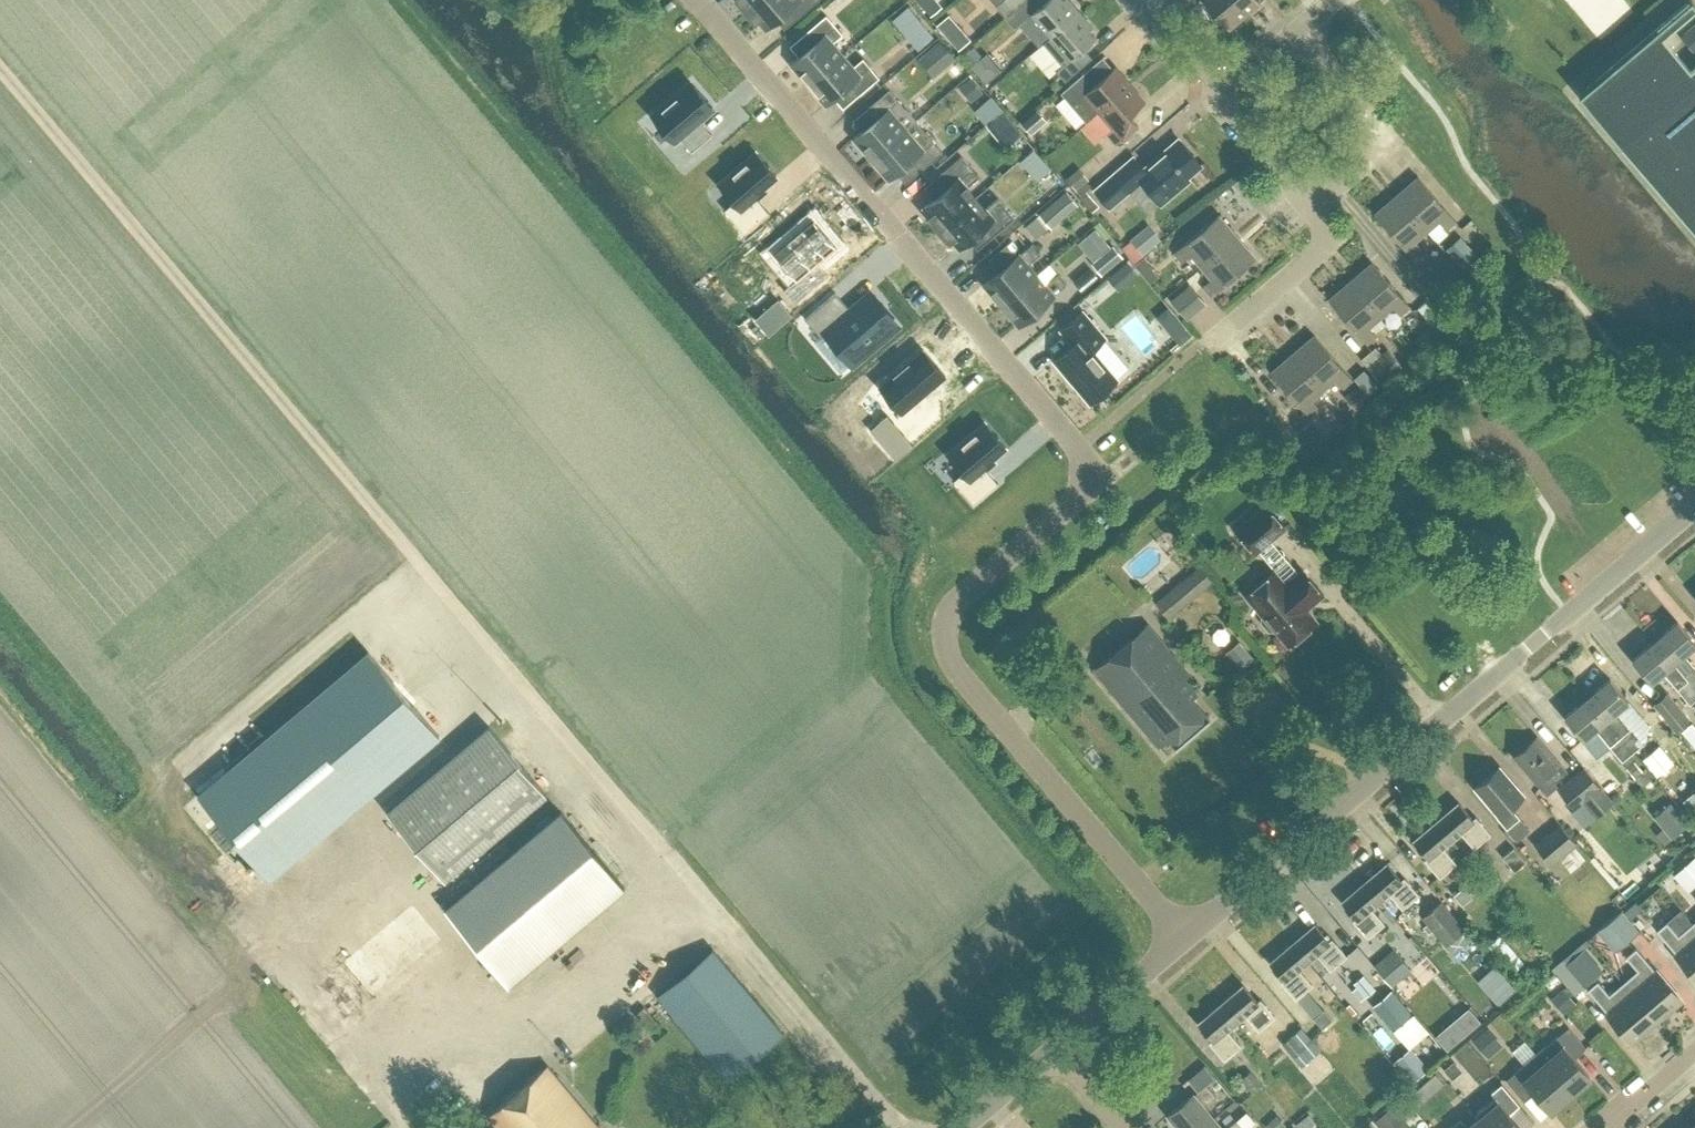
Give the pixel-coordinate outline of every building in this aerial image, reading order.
[(745,9),(755,0),(738,0),(745,9)] [(765,26),(790,5),(799,15),(816,0),(755,0),(745,9),(755,20),(758,18),(765,26)] [(923,5),(931,14),(940,6),(935,0),(929,0),(923,5)] [(998,2),(995,5),(1004,16),(1014,7),(1022,0),(996,0),(998,2)] [(1031,12),(1050,35),(1079,10),(1075,5),(1074,5),(1070,0),(1044,0),(1031,12)] [(1228,28),(1247,12),(1237,0),(1204,0),(1228,28)] [(1247,12),(1261,0),(1237,0),(1247,12)] [(1693,0),(1688,0),(1595,79),(1578,93),(1678,211),(1694,232),(1694,2),(1693,0)] [(908,4),(892,18),(906,36),(923,22),(908,4)] [(1014,7),(1004,16),(1013,27),(1023,18),(1014,7)] [(1051,35),(1043,42),(1063,64),(1057,70),(1065,80),(1092,56),(1084,47),(1095,37),(1089,29),(1092,26),(1083,16),(1084,16),(1079,10),(1050,35),(1051,35)] [(791,63),(808,83),(842,54),(832,42),(843,34),(826,14),(805,32),(814,43),(791,62),(791,63)] [(958,27),(946,37),(957,49),(968,39),(958,27)] [(973,43),(961,54),(970,64),(982,53),(973,43)] [(842,54),(808,83),(826,104),(849,84),(858,95),(879,77),(863,57),(852,66),(842,54)] [(1087,120),(1098,110),(1130,83),(1115,65),(1111,69),(1101,58),(1091,66),(1063,91),(1087,120)] [(692,82),(653,115),(674,140),(679,136),(691,151),(712,133),(699,119),(713,107),(692,82)] [(1107,132),(1116,143),(1138,125),(1129,115),(1145,101),(1130,83),(1098,110),(1113,127),(1107,132)] [(854,137),(871,158),(916,120),(906,108),(889,89),(868,107),(877,117),(854,137)] [(1001,111),(986,125),(1006,147),(1021,133),(1001,111)] [(1034,112),(1022,122),(1032,133),(1043,122),(1034,112)] [(916,120),(871,158),(889,178),(912,159),(921,169),(942,151),(916,120)] [(1178,138),(1143,168),(1133,156),(1094,189),(1108,206),(1140,179),(1160,202),(1188,178),(1186,176),(1200,164),(1178,138)] [(756,151),(718,182),(734,201),(725,209),(745,232),(769,212),(754,194),(776,175),(756,151)] [(938,229),(975,197),(966,186),(979,176),(961,155),(940,173),(949,184),(924,206),(931,214),(928,217),(938,229)] [(1081,167),(1068,178),(1078,190),(1091,179),(1081,167)] [(1418,176),(1396,194),(1426,230),(1438,220),(1446,229),(1456,220),(1418,176)] [(1078,204),(1066,190),(1039,214),(1050,227),(1078,204)] [(1374,213),(1412,257),(1422,249),(1414,240),(1426,230),(1396,194),(1374,213)] [(949,241),(952,238),(959,246),(984,225),(993,235),(1014,217),(997,197),(984,208),(975,197),(938,229),(949,241)] [(1201,265),(1237,235),(1218,213),(1174,252),(1182,261),(1191,254),(1201,265)] [(813,218),(773,252),(795,278),(783,289),(795,303),(828,275),(817,262),(837,246),(813,218)] [(1145,253),(1163,238),(1152,224),(1124,246),(1137,262),(1146,255),(1145,253)] [(1202,285),(1211,295),(1255,257),(1237,235),(1201,265),(1211,278),(1202,285)] [(1462,239),(1450,250),(1462,264),(1474,253),(1462,239)] [(1027,264),(1040,253),(1032,243),(985,282),(986,285),(1002,303),(1035,274),(1027,264)] [(1092,263),(1101,274),(1122,256),(1113,246),(1092,263)] [(1442,254),(1421,271),(1437,290),(1458,272),(1442,254)] [(1138,273),(1127,260),(1108,277),(1118,289),(1138,273)] [(1372,261),(1350,280),(1380,316),(1392,305),(1400,314),(1410,306),(1372,261)] [(1035,274),(1002,303),(1017,321),(1065,281),(1058,273),(1044,284),(1035,274)] [(1328,298),(1366,343),(1376,335),(1368,326),(1380,316),(1350,280),(1328,298)] [(1204,301),(1190,284),(1171,300),(1185,317),(1204,301)] [(836,292),(805,318),(820,336),(815,341),(841,371),(851,362),(853,364),(898,325),(869,291),(850,308),(836,292)] [(1436,291),(1417,308),(1433,326),(1452,310),(1436,291)] [(791,314),(778,299),(756,318),(769,333),(791,314)] [(1072,344),(1053,360),(1067,376),(1070,374),(1092,400),(1117,378),(1116,377),(1128,367),(1104,338),(1105,337),(1083,311),(1060,330),(1072,344)] [(1175,329),(1175,336),(1180,342),(1189,334),(1181,324),(1175,329)] [(1314,334),(1292,353),(1323,388),(1335,378),(1342,387),(1352,379),(1314,334)] [(923,348),(879,385),(902,412),(946,375),(923,348)] [(1387,349),(1367,366),(1381,383),(1402,365),(1387,349)] [(1271,371),(1309,416),(1319,407),(1311,398),(1323,388),(1292,353),(1271,371)] [(1368,398),(1358,385),(1348,394),(1358,406),(1368,398)] [(887,414),(870,428),(896,459),(913,444),(887,414)] [(985,421),(947,453),(963,471),(954,479),(974,503),(998,482),(983,465),(1005,446),(985,421)] [(1261,500),(1229,526),(1250,552),(1282,525),(1261,500)] [(1157,602),(1169,616),(1213,579),(1201,565),(1157,602)] [(1263,615),(1262,621),(1269,630),(1276,630),(1288,645),(1318,620),(1308,608),(1325,594),(1303,569),(1286,583),(1275,569),(1245,594),(1263,615)] [(1655,640),(1694,685),(1694,666),(1684,653),(1694,644),(1694,642),(1677,621),(1655,640)] [(1197,693),(1184,679),(1190,674),(1146,623),(1094,668),(1159,744),(1169,735),(1176,744),(1208,717),(1191,698),(1197,693)] [(1694,700),(1694,685),(1655,640),(1632,659),(1651,682),(1665,670),(1674,681),(1673,683),(1690,704),(1694,700)] [(1238,642),(1225,653),(1239,670),(1252,659),(1238,642)] [(197,791),(268,876),(438,734),(367,649),(197,791)] [(1586,698),(1605,720),(1628,701),(1609,679),(1586,698)] [(1664,689),(1649,701),(1672,729),(1687,717),(1664,689)] [(1623,760),(1636,776),(1644,768),(1632,753),(1643,744),(1625,723),(1615,731),(1605,720),(1586,698),(1564,717),(1583,739),(1596,728),(1605,739),(1604,740),(1621,761),(1623,760)] [(1683,730),(1694,745),(1694,724),(1693,722),(1683,730)] [(489,725),(387,811),(444,880),(546,793),(489,725)] [(1537,737),(1513,757),(1545,795),(1557,785),(1554,781),(1566,771),(1537,737)] [(1658,746),(1641,759),(1655,776),(1671,763),(1658,746)] [(1524,796),(1500,767),(1475,788),(1498,816),(1496,817),(1507,829),(1520,818),(1510,807),(1524,796)] [(1555,789),(1572,808),(1580,801),(1593,817),(1610,802),(1580,767),(1555,789)] [(1694,818),(1694,787),(1680,800),(1694,818)] [(1459,803),(1437,822),(1452,840),(1461,832),(1473,847),(1490,834),(1476,817),(1473,820),(1459,803)] [(444,908),(508,985),(625,887),(560,810),(444,908)] [(1437,822),(1415,840),(1429,857),(1425,860),(1439,876),(1456,862),(1443,847),(1452,840),(1437,822)] [(1533,844),(1549,864),(1574,843),(1557,824),(1533,844)] [(1485,868),(1495,862),(1486,844),(1475,849),(1485,868)] [(1513,869),(1523,861),(1511,848),(1505,853),(1502,856),(1513,869)] [(302,902),(327,886),(315,868),(307,854),(282,869),(302,902)] [(1387,863),(1364,883),(1379,901),(1389,892),(1402,908),(1418,895),(1404,878),(1401,880),(1387,863)] [(1364,883),(1342,902),(1356,919),(1354,921),(1368,937),(1384,923),(1371,908),(1379,901),(1364,883)] [(410,901),(341,960),(370,995),(440,936),(410,901)] [(1442,901),(1421,917),(1442,945),(1463,930),(1442,901)] [(1623,911),(1607,923),(1624,944),(1640,931),(1623,911)] [(1694,976),(1694,927),(1691,922),(1677,934),(1666,921),(1655,930),(1694,976)] [(1316,925),(1292,944),(1307,962),(1317,954),(1330,969),(1345,956),(1332,940),(1330,942),(1316,925)] [(1504,928),(1493,937),(1517,966),(1528,957),(1504,928)] [(1292,944),(1269,964),(1284,981),(1282,982),(1295,999),(1312,985),(1299,969),(1307,962),(1292,944)] [(709,946),(655,992),(727,1076),(781,1030),(709,946)] [(1622,981),(1655,1020),(1679,999),(1635,947),(1625,956),(1636,969),(1622,981)] [(1393,949),(1374,965),(1392,986),(1411,970),(1393,949)] [(1585,949),(1566,965),(1580,981),(1598,965),(1585,949)] [(1586,989),(1631,1040),(1655,1020),(1622,981),(1608,993),(1597,980),(1586,989)] [(1242,986),(1220,1005),(1236,1023),(1246,1014),(1258,1030),(1273,1017),(1260,1001),(1257,1003),(1242,986)] [(1391,989),(1373,1005),(1393,1029),(1412,1013),(1391,989)] [(1220,1005),(1199,1023),(1213,1040),(1211,1042),(1225,1058),(1240,1045),(1227,1030),(1236,1023),(1220,1005)] [(1313,1017),(1321,1027),(1331,1019),(1323,1009),(1313,1017)] [(1412,1013),(1393,1029),(1409,1047),(1428,1031),(1412,1012),(1412,1013)] [(1453,1022),(1436,1036),(1447,1050),(1464,1036),(1453,1022)] [(1301,1026),(1281,1043),(1301,1066),(1320,1049),(1301,1026)] [(1553,1053),(1543,1062),(1570,1092),(1590,1075),(1573,1057),(1585,1046),(1568,1026),(1546,1045),(1553,1053)] [(1409,1047),(1393,1061),(1411,1082),(1427,1069),(1409,1047)] [(1570,1092),(1543,1062),(1533,1071),(1525,1062),(1506,1079),(1524,1100),(1534,1091),(1550,1110),(1570,1092)] [(499,1127),(601,1127),(547,1064),(488,1114),(499,1127)] [(1260,1083),(1247,1069),(1238,1078),(1251,1092),(1260,1083)] [(1181,1127),(1198,1127),(1214,1115),(1204,1103),(1215,1093),(1206,1082),(1194,1092),(1193,1091),(1168,1113),(1181,1127)] [(1475,1113),(1478,1117),(1488,1127),(1522,1127),(1509,1113),(1519,1104),(1501,1083),(1490,1092),(1494,1097),(1475,1113)] [(1378,1127),(1405,1127),(1408,1126),(1390,1105),(1371,1120),(1378,1127)] [(1236,1117),(1224,1127),(1214,1115),(1198,1127),(1245,1127),(1236,1117)] [(1478,1117),(1468,1126),(1460,1118),(1448,1127),(1488,1127),(1478,1117)]
